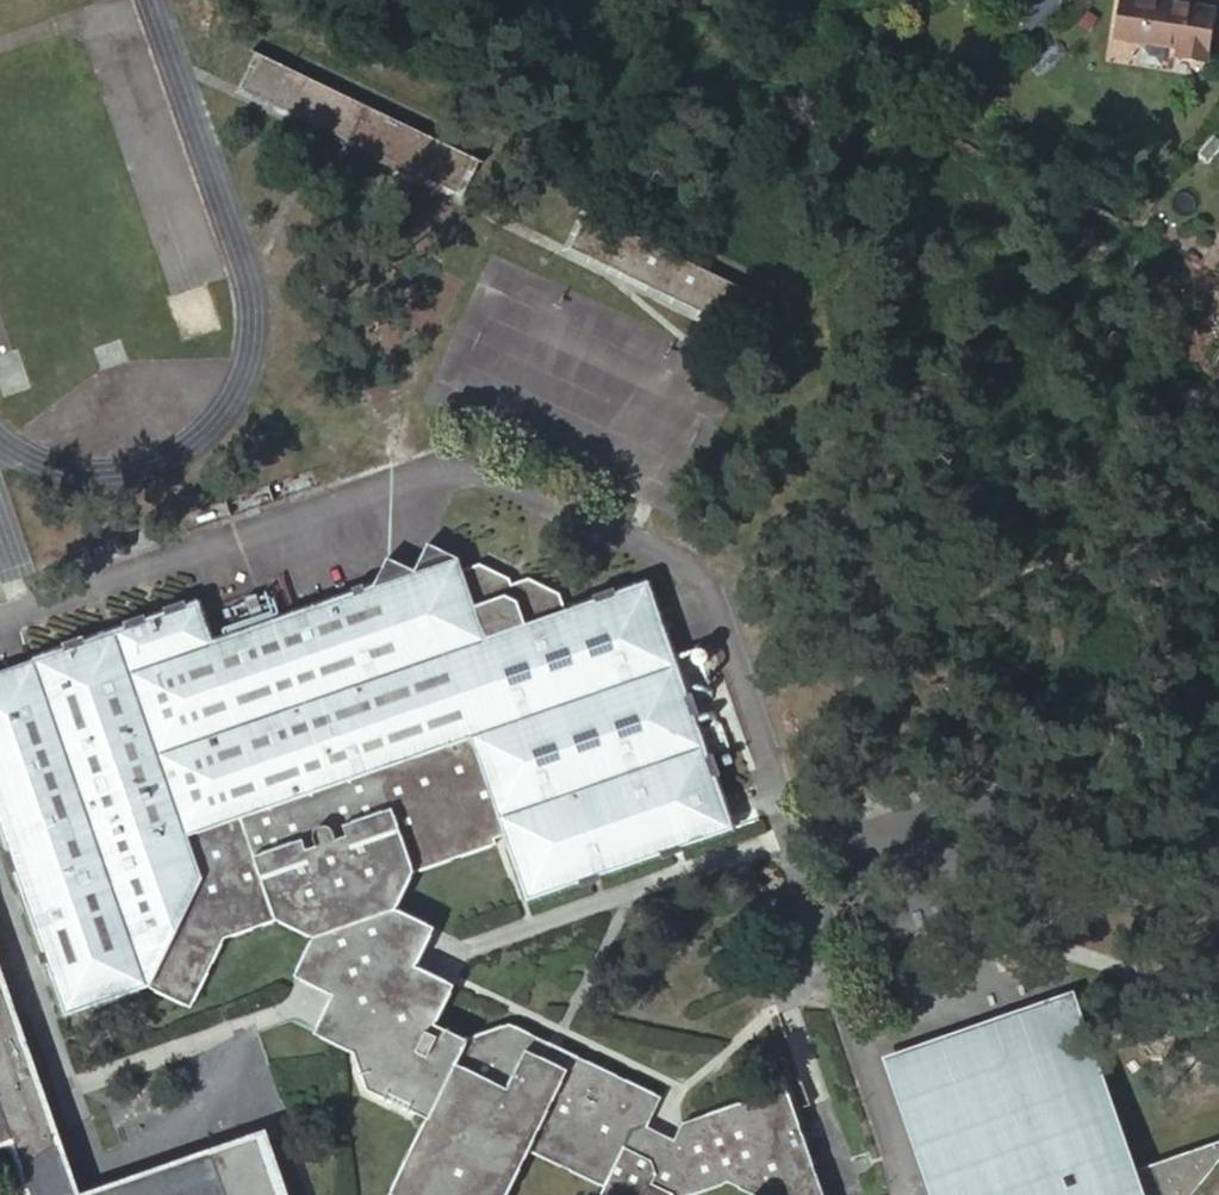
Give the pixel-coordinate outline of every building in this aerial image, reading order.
[(1059,0),(1013,0),(1010,3),(1029,26),(1059,0)] [(1157,0),(1124,0),(1118,33),(1179,45),(1176,55),(1205,61),(1213,11),(1157,0)] [(443,149),(252,59),(240,85),(323,124),(318,134),(426,185),(443,149)] [(704,304),(721,273),(670,247),(654,279),(704,304)] [(44,964),(62,1016),(147,986),(146,987),(188,1007),(221,938),(274,919),(340,951),(343,958),(351,955),(365,996),(357,999),(360,1007),(354,1018),(365,1023),(352,1050),(365,1089),(425,1118),(388,1194),(504,1194),(527,1149),(602,1185),(598,1194),(822,1194),(783,1086),(679,1122),(672,1138),(645,1125),(659,1096),(507,1023),(464,1038),(432,1023),(451,984),(413,965),(431,927),(393,908),(410,872),(493,843),(491,837),(501,833),(524,899),(731,827),(712,775),(715,774),(708,753),(705,754),(691,714),(694,713),(687,693),(714,684),(699,641),(676,648),(677,650),(670,652),(644,580),(612,591),(611,588),(590,596),(591,599),(562,609),(556,592),(525,577),(508,583),(506,577),(476,563),(459,569),(455,557),(424,543),(411,569),(384,557),(370,585),(209,641),(195,601),(28,659),(43,701),(0,717),(0,837),(5,851),(2,852),(9,873),(12,872),(40,952),(37,953),(41,965),(44,964)] [(0,981),(0,1138),(9,1135),(24,1179),(61,1156),(0,981)] [(1200,1179),(1209,1168),(1218,1155),(1218,1137),(1114,1174),(1063,1029),(917,1081),(957,1194),(1187,1194),(1200,1179)] [(256,1135),(208,1152),(223,1194),(277,1194),(256,1135)]
